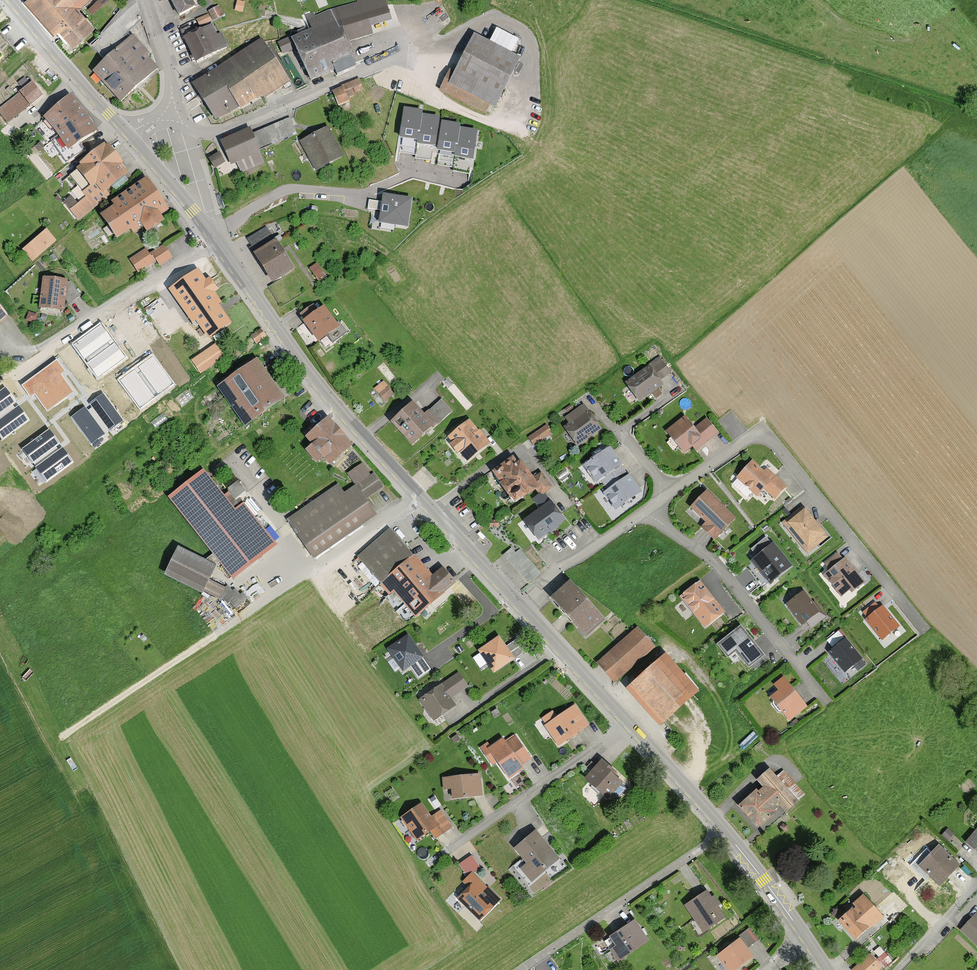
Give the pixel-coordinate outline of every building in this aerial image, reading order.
[(26,1),(57,36),(62,31),(77,49),(99,30),(81,9),(91,0),(27,0),(26,1)] [(181,19),(197,11),(191,0),(171,0),(181,19)] [(239,0),(236,0),(234,13),(242,14),(245,2),(239,0)] [(315,85),(339,75),(336,68),(357,57),(346,32),(373,25),(371,20),(393,13),(388,0),(360,0),(361,3),(319,18),(315,13),(300,20),(307,33),(280,46),(284,56),(298,50),(315,85)] [(221,7),(209,12),(214,23),(226,17),(221,7)] [(216,26),(185,42),(199,67),(229,51),(216,26)] [(135,37),(95,75),(123,105),(160,70),(149,57),(151,55),(135,37)] [(525,62),(477,38),(458,76),(452,72),(441,94),(489,118),(494,109),(500,112),(525,62)] [(263,41),(193,87),(218,123),(241,111),(263,99),(266,102),(292,85),(263,41)] [(25,96),(35,107),(47,96),(38,85),(25,96)] [(346,86),(333,93),(338,102),(351,96),(346,86)] [(0,110),(0,113),(8,123),(31,105),(21,93),(0,110)] [(71,97),(39,124),(51,138),(57,134),(74,154),(100,132),(71,97)] [(423,112),(404,109),(397,152),(416,155),(422,116),(423,112)] [(440,119),(422,116),(416,155),(415,159),(433,162),(440,119)] [(252,130),(222,143),(232,167),(263,153),(262,150),(297,135),(291,120),(254,136),(252,130)] [(460,125),(442,123),(436,165),(454,168),(460,129),(460,125)] [(330,128),(302,144),(318,174),(346,158),(330,128)] [(478,132),(460,129),(454,168),(453,172),(471,175),(478,132)] [(71,213),(79,223),(111,197),(109,194),(131,176),(123,167),(126,165),(110,146),(108,148),(106,146),(81,167),(83,169),(79,172),(91,188),(84,194),(88,199),(71,213)] [(220,154),(210,161),(216,171),(226,164),(220,154)] [(103,219),(120,244),(134,234),(136,237),(146,230),(150,236),(167,225),(163,219),(171,213),(149,180),(113,205),(117,209),(103,219)] [(413,199),(383,196),(379,225),(409,229),(413,199)] [(57,241),(46,229),(21,250),(32,262),(57,241)] [(251,250),(275,287),(299,272),(279,241),(273,245),(264,231),(249,240),(254,248),(251,250)] [(147,249),(130,262),(140,275),(157,263),(162,269),(174,259),(164,246),(151,255),(147,249)] [(199,272),(170,293),(195,327),(199,324),(211,341),(234,325),(222,309),(225,307),(217,295),(221,293),(211,280),(207,283),(199,272)] [(70,283),(45,279),(40,311),(66,315),(70,283)] [(301,317),(323,346),(344,330),(327,308),(320,314),(315,306),(301,317)] [(9,317),(0,307),(0,324),(9,317)] [(125,357),(101,324),(73,344),(98,377),(125,357)] [(258,333),(252,338),(258,346),(265,341),(258,333)] [(218,347),(204,356),(211,367),(225,357),(218,347)] [(173,384),(152,356),(119,380),(140,408),(173,384)] [(57,359),(21,385),(30,397),(34,394),(47,412),(74,392),(61,374),(66,371),(57,359)] [(662,360),(627,384),(642,405),(668,387),(664,382),(673,376),(662,360)] [(258,362),(221,389),(251,429),(288,401),(258,362)] [(6,387),(0,391),(0,413),(16,401),(6,387)] [(379,396),(386,404),(396,396),(390,387),(379,396)] [(124,421),(104,393),(71,417),(91,445),(124,421)] [(215,395),(208,400),(212,407),(219,401),(215,395)] [(226,401),(213,410),(219,418),(232,408),(226,401)] [(18,405),(0,419),(0,437),(1,439),(29,419),(18,405)] [(416,405),(394,424),(416,448),(447,420),(436,408),(426,416),(416,405)] [(585,407),(567,419),(571,426),(565,430),(579,451),(603,434),(585,407)] [(717,434),(704,419),(693,428),(684,417),(664,433),(683,456),(691,449),(694,453),(717,434)] [(307,439),(334,469),(357,449),(330,419),(307,439)] [(470,421),(450,439),(455,445),(451,449),(459,458),(464,454),(472,464),(492,446),(470,421)] [(548,426),(530,440),(536,449),(555,435),(548,426)] [(59,443),(49,429),(22,449),(32,463),(59,443)] [(73,462),(62,447),(35,467),(46,482),(73,462)] [(645,494),(611,451),(585,471),(598,488),(603,484),(609,492),(604,496),(618,514),(645,494)] [(513,455),(491,470),(516,502),(535,489),(542,493),(552,488),(540,470),(533,475),(522,460),(519,462),(513,455)] [(764,472),(752,462),(737,478),(737,480),(733,485),(746,497),(751,493),(757,499),(764,491),(776,501),(787,487),(767,469),(764,472)] [(170,501),(235,583),(280,548),(246,505),(237,512),(207,473),(170,501)] [(288,521),(315,561),(379,517),(369,502),(386,490),(376,475),(373,477),(371,473),(364,478),(367,482),(347,495),(340,486),(288,521)] [(540,510),(524,522),(538,543),(550,535),(550,536),(560,530),(558,528),(565,523),(551,502),(544,492),(533,500),(540,510)] [(736,520),(706,492),(690,509),(706,524),(701,529),(715,542),(736,520)] [(804,507),(782,524),(807,555),(828,538),(804,507)] [(391,528),(358,556),(381,583),(380,584),(389,595),(394,591),(416,616),(456,582),(442,566),(432,575),(391,528)] [(793,568),(774,545),(751,563),(770,586),(793,568)] [(513,550),(504,558),(530,586),(543,574),(522,550),(517,555),(513,550)] [(180,551),(168,578),(220,600),(224,601),(229,606),(232,604),(236,610),(248,600),(244,595),(242,596),(236,591),(234,593),(229,587),(226,590),(213,584),(219,567),(180,551)] [(829,571),(823,576),(841,599),(849,593),(852,596),(866,585),(846,559),(843,561),(838,553),(824,564),(829,571)] [(726,613),(700,582),(680,599),(706,630),(726,613)] [(571,585),(551,602),(585,642),(605,625),(571,585)] [(803,592),(786,605),(803,626),(819,613),(803,592)] [(875,603),(863,613),(868,619),(865,622),(882,643),(901,627),(883,606),(880,609),(875,603)] [(741,627),(717,646),(728,661),(736,654),(748,670),(765,657),(741,627)] [(431,662),(408,629),(388,644),(411,676),(431,662)] [(640,629),(600,664),(618,684),(658,649),(640,629)] [(524,664),(507,639),(485,654),(502,679),(524,664)] [(846,640),(829,654),(845,674),(863,659),(846,640)] [(664,658),(627,690),(660,727),(696,696),(664,658)] [(420,701),(437,725),(458,711),(452,702),(471,689),(460,674),(420,701)] [(790,685),(771,699),(789,723),(808,708),(790,685)] [(589,726),(575,706),(557,718),(553,712),(541,720),(560,747),(589,726)] [(499,765),(512,783),(527,772),(523,767),(535,759),(518,736),(508,744),(506,742),(494,750),(490,745),(482,750),(494,768),(499,765)] [(602,756),(583,778),(608,798),(624,780),(613,771),(615,767),(602,756)] [(776,778),(767,768),(754,779),(758,784),(736,804),(758,828),(782,807),(788,813),(807,796),(784,771),(776,778)] [(484,798),(482,777),(445,780),(446,793),(453,792),(454,801),(484,798)] [(424,805),(402,820),(419,845),(433,835),(438,841),(455,829),(442,810),(432,817),(424,805)] [(518,865),(532,881),(560,856),(534,826),(511,846),(524,860),(518,865)] [(976,851),(976,827),(965,840),(976,851)] [(948,842),(959,852),(965,846),(953,835),(948,842)] [(960,864),(938,843),(917,865),(940,886),(960,864)] [(454,896),(480,921),(502,900),(473,873),(481,868),(471,853),(456,864),(465,875),(461,881),(465,884),(454,896)] [(687,903),(708,932),(726,919),(704,890),(687,903)] [(881,915),(862,893),(851,902),(852,904),(835,919),(856,942),(884,918),(889,924),(901,913),(894,904),(881,915)] [(975,912),(960,928),(976,945),(976,913),(975,912)] [(633,918),(608,934),(615,945),(609,948),(617,962),(649,942),(633,918)] [(727,969),(736,969),(754,957),(738,937),(715,954),(727,969)] [(851,969),(881,969),(882,969),(870,954),(851,969)]
